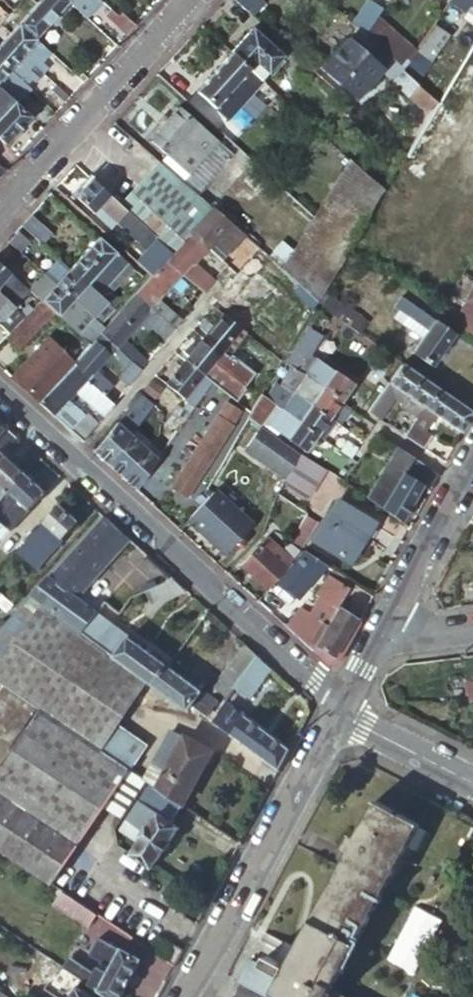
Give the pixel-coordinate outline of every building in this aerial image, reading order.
[(63,0),(39,0),(34,5),(25,16),(17,25),(33,39),(66,3),(63,0)] [(66,3),(76,11),(86,0),(63,0),(66,3)] [(243,10),(253,0),(232,0),(243,10)] [(375,15),(380,8),(369,0),(368,0),(350,24),(355,29),(361,35),(375,15)] [(446,1),(460,11),(465,4),(472,10),(472,0),(447,0),(446,1)] [(461,13),(447,3),(400,71),(414,80),(461,13)] [(17,25),(25,16),(20,11),(8,25),(13,29),(17,25)] [(116,19),(108,12),(104,17),(126,36),(130,31),(116,19)] [(121,14),(116,19),(130,31),(134,27),(121,14)] [(399,70),(413,50),(375,15),(361,35),(399,70)] [(49,53),(33,39),(17,25),(13,29),(4,40),(42,75),(46,70),(39,64),(49,53)] [(252,29),(231,52),(250,69),(261,79),(282,57),(252,29)] [(399,71),(399,70),(361,35),(355,29),(319,69),(352,99),(377,72),(417,108),(428,117),(435,104),(399,71)] [(4,40),(0,44),(0,65),(17,81),(25,88),(32,79),(35,82),(42,75),(4,40)] [(435,104),(428,117),(419,132),(417,135),(435,145),(442,134),(455,111),(457,112),(465,99),(472,104),(472,43),(472,42),(435,104)] [(250,69),(231,52),(196,90),(227,118),(262,80),(261,79),(250,69)] [(12,102),(17,106),(29,92),(25,88),(17,81),(0,65),(0,91),(12,102)] [(78,79),(83,83),(88,78),(83,74),(78,79)] [(0,91),(0,141),(4,145),(29,117),(17,106),(12,102),(0,91)] [(148,140),(165,156),(188,175),(217,142),(177,107),(148,140)] [(419,132),(428,117),(417,108),(407,125),(419,132)] [(309,138),(316,130),(301,117),(294,124),(309,138)] [(417,135),(419,132),(407,125),(400,137),(412,144),(417,135)] [(435,145),(450,154),(456,142),(442,134),(435,145)] [(435,145),(417,135),(412,144),(404,158),(421,169),(428,157),(435,145)] [(188,175),(182,181),(198,195),(232,155),(217,142),(188,175)] [(435,145),(428,157),(442,166),(450,154),(435,145)] [(165,156),(160,162),(182,181),(188,175),(165,156)] [(348,161),(312,219),(346,251),(346,250),(352,241),(382,193),(348,161)] [(195,196),(157,163),(119,206),(156,239),(195,196)] [(401,178),(396,175),(388,188),(393,192),(401,178)] [(119,206),(90,180),(76,196),(112,227),(115,223),(146,251),(135,263),(151,276),(165,261),(172,253),(156,239),(119,206)] [(225,252),(240,235),(211,209),(188,235),(204,249),(212,240),(225,252)] [(47,232),(30,217),(20,228),(37,243),(47,232)] [(346,251),(312,219),(281,271),(288,278),(315,303),(346,251)] [(17,234),(9,244),(20,254),(29,245),(17,234)] [(188,267),(204,249),(188,235),(172,253),(165,261),(180,275),(192,286),(201,294),(207,286),(199,279),(200,278),(188,267)] [(106,305),(113,310),(119,304),(110,296),(133,270),(97,238),(68,271),(97,296),(106,305)] [(288,278),(281,271),(257,250),(234,275),(214,299),(228,312),(265,272),(280,286),(288,278)] [(223,266),(211,255),(205,263),(217,274),(223,266)] [(180,275),(165,261),(151,276),(134,295),(150,309),(180,275)] [(55,285),(68,271),(58,262),(45,277),(55,285)] [(0,268),(0,294),(10,303),(23,288),(0,268)] [(97,296),(68,271),(55,285),(72,300),(84,311),(88,307),(97,296)] [(39,303),(55,285),(45,277),(29,294),(37,301),(39,303)] [(72,300),(55,285),(39,303),(48,311),(68,329),(79,317),(84,311),(72,300)] [(460,309),(466,312),(459,326),(472,335),(472,285),(460,309)] [(0,294),(0,319),(2,321),(0,324),(8,332),(21,318),(24,315),(10,303),(0,294)] [(368,321),(327,294),(319,308),(359,335),(368,321)] [(150,309),(134,295),(117,314),(103,329),(99,334),(115,348),(121,341),(150,309)] [(84,311),(93,319),(100,326),(113,310),(106,305),(97,296),(88,307),(84,311)] [(392,307),(398,311),(426,330),(420,337),(410,352),(430,366),(452,332),(399,297),(392,307)] [(39,303),(37,301),(26,313),(24,315),(21,318),(8,332),(3,338),(14,348),(37,323),(48,311),(39,303)] [(234,323),(245,331),(255,318),(244,310),(234,323)] [(77,358),(87,346),(68,329),(48,311),(37,323),(77,358)] [(99,334),(103,329),(100,326),(93,319),(84,311),(79,317),(68,329),(87,346),(99,334)] [(426,330),(398,311),(393,319),(420,337),(426,330)] [(173,329),(180,320),(172,313),(165,322),(173,329)] [(306,329),(317,336),(326,321),(316,313),(306,329)] [(228,357),(245,331),(234,323),(222,314),(203,338),(228,357)] [(165,322),(162,319),(155,327),(163,334),(163,336),(166,338),(173,329),(165,322)] [(285,330),(292,334),(295,329),(288,325),(285,330)] [(306,329),(284,365),(297,373),(339,402),(351,384),(331,370),(330,371),(311,357),(322,338),(317,336),(306,329)] [(115,348),(99,334),(87,346),(77,358),(74,361),(69,366),(85,381),(100,394),(108,385),(93,372),(111,352),(119,358),(117,361),(126,372),(120,380),(128,387),(140,371),(115,348)] [(37,403),(67,369),(69,366),(74,361),(48,337),(10,379),(37,403)] [(228,357),(203,338),(193,352),(189,349),(184,354),(188,357),(185,362),(210,382),(228,357)] [(121,341),(115,348),(140,371),(146,364),(121,341)] [(253,377),(228,357),(210,382),(235,404),(245,390),(244,389),(253,377)] [(388,366),(380,360),(376,367),(384,373),(388,366)] [(185,362),(166,385),(193,406),(200,397),(210,382),(185,362)] [(400,400),(417,374),(400,363),(367,411),(377,418),(392,395),(400,400)] [(284,365),(279,374),(286,377),(286,390),(287,389),(328,418),(339,402),(297,373),(284,365)] [(85,381),(69,366),(67,369),(37,403),(81,443),(100,421),(92,415),(72,396),(85,381)] [(279,374),(269,391),(280,399),(275,406),(278,409),(316,435),(328,418),(287,389),(286,390),(286,377),(279,374)] [(416,416),(436,387),(417,374),(400,400),(398,404),(416,416)] [(151,380),(144,390),(155,400),(163,390),(151,380)] [(460,432),(471,411),(436,387),(416,416),(403,435),(422,448),(430,435),(420,428),(431,412),(460,432)] [(115,424),(92,453),(107,466),(131,438),(154,407),(140,395),(116,425),(115,424)] [(272,404),(260,395),(248,415),(247,417),(247,418),(258,425),(272,404)] [(200,397),(193,406),(188,414),(186,417),(199,426),(213,406),(200,397)] [(106,399),(92,415),(100,421),(113,405),(106,399)] [(247,418),(247,417),(227,405),(218,419),(239,431),(247,418)] [(176,432),(186,417),(188,414),(176,406),(164,423),(176,432)] [(316,435),(278,409),(266,426),(304,452),(316,435)] [(211,417),(188,456),(181,468),(169,487),(186,497),(227,427),(211,417)] [(316,435),(321,439),(334,422),(328,418),(316,435)] [(346,431),(361,441),(367,433),(352,422),(346,431)] [(8,431),(0,424),(0,440),(8,431)] [(259,426),(244,447),(285,475),(299,453),(259,426)] [(1,505),(28,476),(5,455),(18,440),(8,431),(0,440),(0,506),(1,505)] [(392,447),(377,437),(370,446),(378,450),(376,452),(384,457),(392,447)] [(131,438),(107,466),(120,478),(145,451),(131,438)] [(339,452),(349,459),(356,449),(347,442),(339,452)] [(145,451),(120,478),(135,491),(156,461),(145,451)] [(181,468),(188,456),(181,452),(174,464),(181,468)] [(285,475),(282,480),(310,497),(326,472),(299,453),(285,475)] [(430,489),(438,474),(405,453),(396,471),(421,484),(430,489)] [(401,523),(421,484),(396,471),(391,469),(372,503),(401,523)] [(1,505),(19,522),(46,493),(28,476),(1,505)] [(206,486),(202,493),(205,496),(188,517),(217,544),(225,535),(232,541),(248,524),(206,486)] [(372,521),(338,501),(313,540),(348,562),(372,521)] [(0,506),(0,520),(11,530),(19,522),(1,505),(0,506)] [(80,523),(61,506),(22,549),(41,566),(80,523)] [(303,515),(304,513),(293,507),(282,526),(293,532),(303,515)] [(300,551),(301,551),(317,523),(303,515),(293,532),(288,541),(300,551)] [(105,518),(33,598),(85,635),(98,617),(96,615),(88,609),(99,597),(101,595),(91,585),(96,580),(131,542),(105,518)] [(225,535),(217,544),(224,550),(232,541),(225,535)] [(240,567),(266,590),(300,551),(288,541),(282,552),(264,537),(240,567)] [(300,552),(276,581),(296,599),(323,567),(300,552)] [(166,585),(147,596),(156,609),(178,598),(185,591),(171,578),(166,585)] [(294,612),(285,628),(326,665),(337,663),(359,622),(333,608),(343,589),(324,578),(313,598),(314,599),(304,617),(294,612)] [(106,589),(96,580),(91,585),(101,595),(106,589)] [(2,607),(9,613),(15,607),(1,595),(0,593),(0,609),(2,607)] [(88,609),(96,615),(106,602),(99,597),(88,609)] [(37,708),(39,709),(125,767),(127,768),(143,745),(115,727),(148,681),(85,635),(33,598),(0,633),(0,683),(37,708)] [(85,635),(148,681),(156,687),(169,668),(168,668),(98,617),(85,635)] [(226,699),(258,657),(245,645),(219,678),(221,680),(214,689),(226,699)] [(210,720),(279,770),(290,748),(245,716),(245,717),(237,711),(229,705),(239,692),(247,699),(249,700),(273,670),(258,657),(226,699),(220,706),(210,720)] [(191,706),(210,720),(220,706),(169,668),(156,687),(188,710),(191,706)] [(229,705),(237,711),(247,699),(239,692),(229,705)] [(0,769),(0,852),(49,884),(125,767),(39,709),(0,769)] [(168,731),(141,777),(158,789),(182,805),(183,804),(204,766),(197,763),(205,748),(186,738),(168,731)] [(171,824),(182,805),(158,789),(146,808),(138,803),(119,833),(135,844),(132,849),(134,850),(124,867),(145,880),(178,828),(171,824)] [(280,996),(330,996),(332,993),(423,828),(377,804),(358,838),(354,836),(345,851),(350,853),(288,966),(269,956),(263,966),(282,977),(274,993),(280,996)] [(87,929),(96,915),(62,893),(53,907),(87,929)] [(386,962),(415,975),(441,918),(412,905),(386,962)] [(164,959),(174,966),(182,952),(172,946),(164,959)] [(107,996),(122,996),(142,959),(121,948),(115,959),(105,954),(94,973),(69,958),(66,963),(61,960),(58,965),(71,974),(84,982),(107,996)] [(49,959),(36,951),(28,965),(40,973),(49,959)] [(17,963),(12,971),(32,985),(38,976),(17,963)] [(12,971),(6,980),(32,996),(47,996),(48,995),(32,985),(12,971)] [(84,982),(71,974),(60,991),(56,996),(74,996),(80,989),(84,982)] [(60,991),(38,976),(32,985),(48,995),(51,996),(56,996),(60,991)] [(80,989),(74,996),(92,996),(80,989)]
